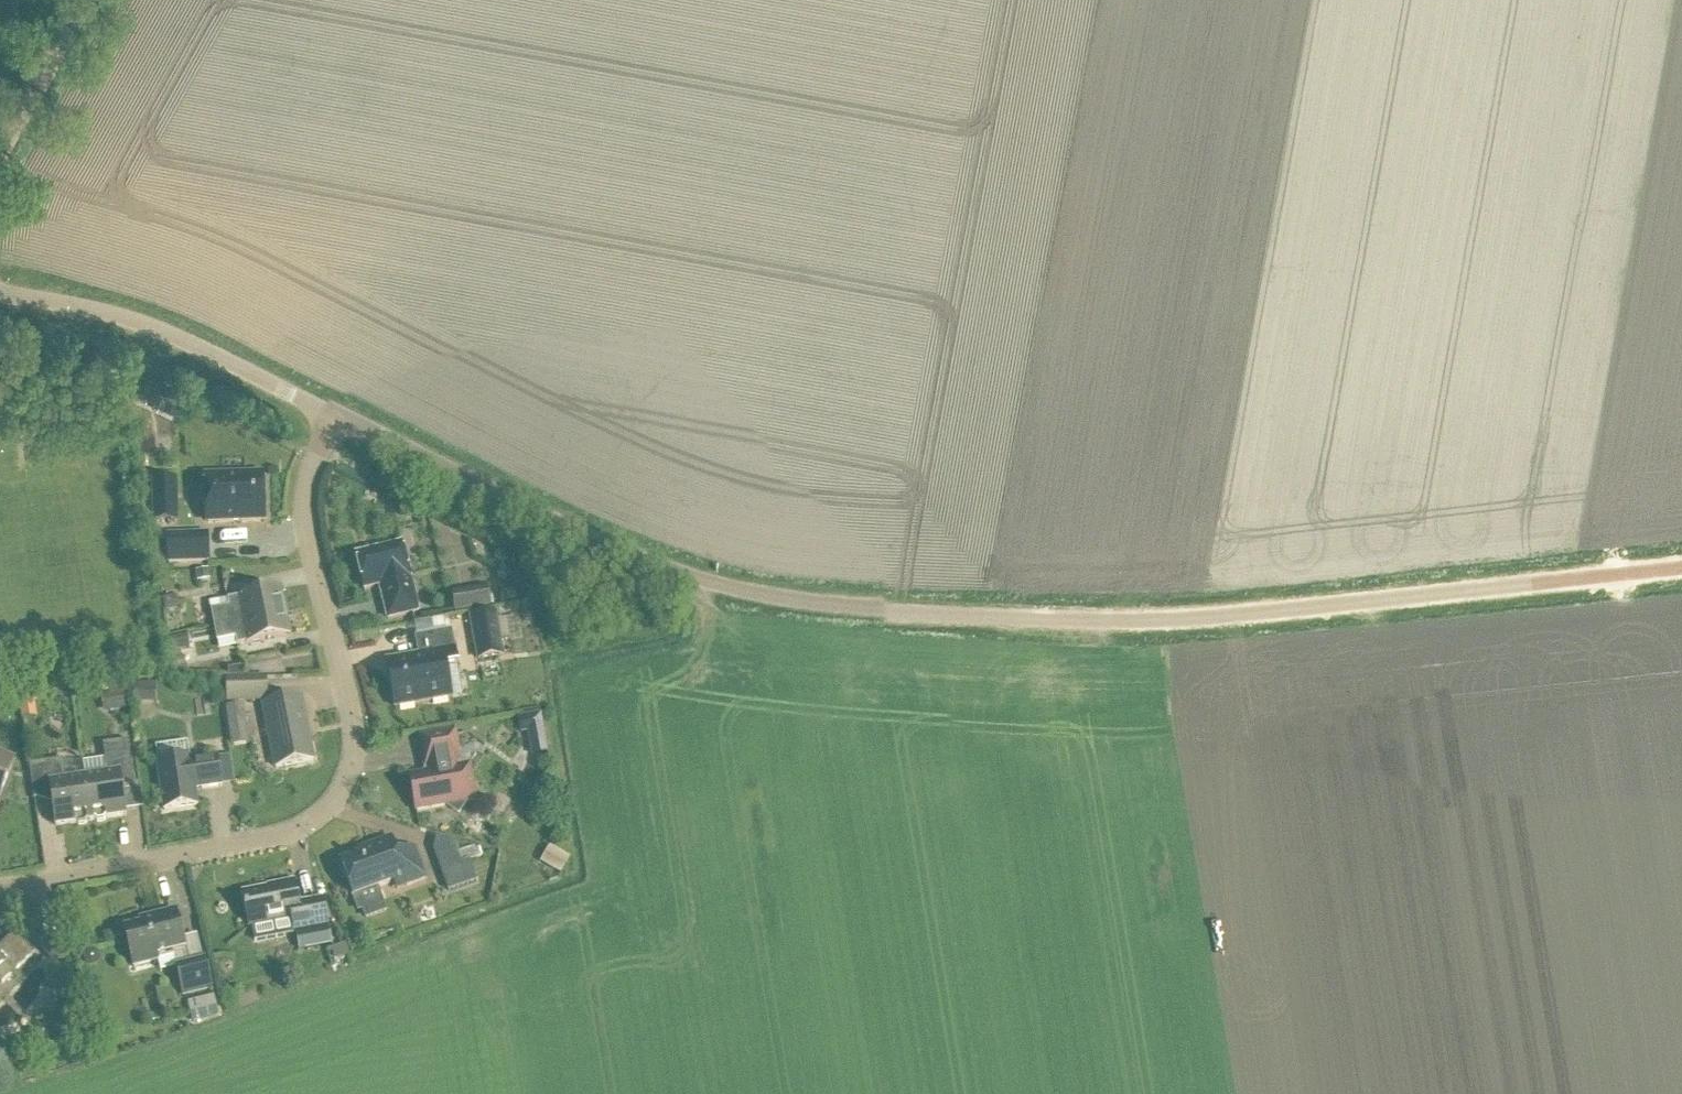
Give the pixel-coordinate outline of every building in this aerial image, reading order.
[(265,522),(263,478),(205,480),(207,525),(265,522)] [(153,524),(158,524),(179,523),(177,481),(152,482),(153,524)] [(167,538),(168,567),(210,565),(209,536),(167,538)] [(380,588),(388,621),(418,614),(402,547),(356,558),(364,592),(380,588)] [(208,572),(196,574),(198,585),(210,583),(208,572)] [(451,596),(455,616),(491,610),(487,589),(451,596)] [(229,608),(211,612),(214,628),(286,614),(281,590),(227,601),(229,608)] [(169,601),(163,603),(166,612),(171,611),(179,609),(177,599),(169,601)] [(286,614),(214,628),(217,644),(235,640),(236,648),(291,637),(286,614)] [(472,621),(480,660),(502,656),(495,617),(472,621)] [(391,686),(395,710),(452,699),(446,670),(457,669),(451,634),(416,640),(419,657),(389,662),(393,686),(391,686)] [(175,640),(171,641),(174,655),(177,654),(191,651),(188,637),(175,640)] [(178,663),(171,665),(173,674),(179,673),(187,671),(185,662),(178,663)] [(267,679),(226,680),(227,706),(268,705),(267,679)] [(134,688),(134,707),(158,707),(158,689),(134,688)] [(124,693),(101,696),(104,715),(127,712),(124,693)] [(34,695),(18,697),(20,707),(21,715),(37,713),(36,704),(34,695)] [(313,762),(301,699),(263,707),(276,770),(313,762)] [(244,707),(226,709),(229,728),(247,725),(244,707)] [(542,716),(518,720),(521,737),(528,736),(530,745),(546,742),(542,716)] [(461,769),(455,733),(420,740),(425,768),(429,768),(430,774),(410,778),(416,812),(446,807),(459,815),(467,803),(476,801),(470,767),(461,769)] [(107,776),(85,779),(91,823),(95,823),(98,825),(104,824),(106,821),(126,818),(122,789),(135,787),(128,743),(103,747),(107,776)] [(15,762),(0,757),(0,800),(15,762)] [(191,764),(191,760),(157,765),(164,813),(198,808),(195,792),(222,788),(217,760),(191,764)] [(91,823),(85,779),(67,782),(64,762),(29,767),(35,802),(52,799),(56,828),(76,825),(79,828),(85,827),(87,824),(91,823)] [(397,857),(391,840),(369,848),(371,852),(341,863),(354,898),(395,883),(398,890),(426,879),(415,850),(397,857)] [(561,855),(551,871),(561,877),(571,861),(561,855)] [(441,873),(444,881),(448,895),(478,884),(473,871),(472,867),(470,863),(460,866),(441,873)] [(275,888),(242,895),(249,929),(253,929),(256,944),(294,937),(294,934),(296,934),(329,927),(324,900),(300,904),(296,882),(274,886),(275,888)] [(185,951),(176,913),(141,922),(142,927),(125,931),(134,969),(159,963),(157,958),(174,954),(177,970),(184,997),(212,990),(205,963),(189,967),(185,951)] [(12,977),(34,956),(15,935),(0,949),(0,985),(2,987),(12,977)] [(214,999),(188,1006),(190,1015),(217,1009),(214,999)]
